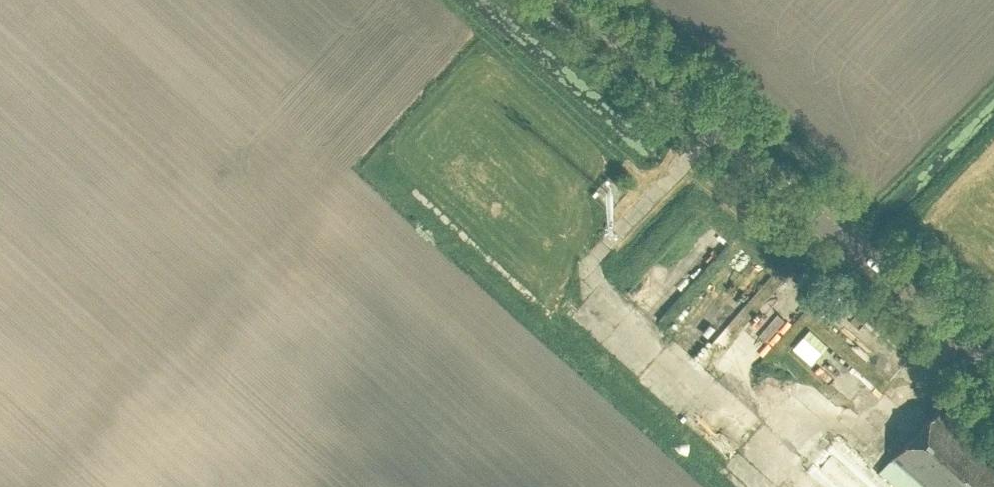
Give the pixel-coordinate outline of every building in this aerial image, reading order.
[(812,362),(830,343),(811,326),(794,346),(812,362)] [(786,486),(993,486),(993,445),(943,399),(879,468),(837,430),(786,486)]
